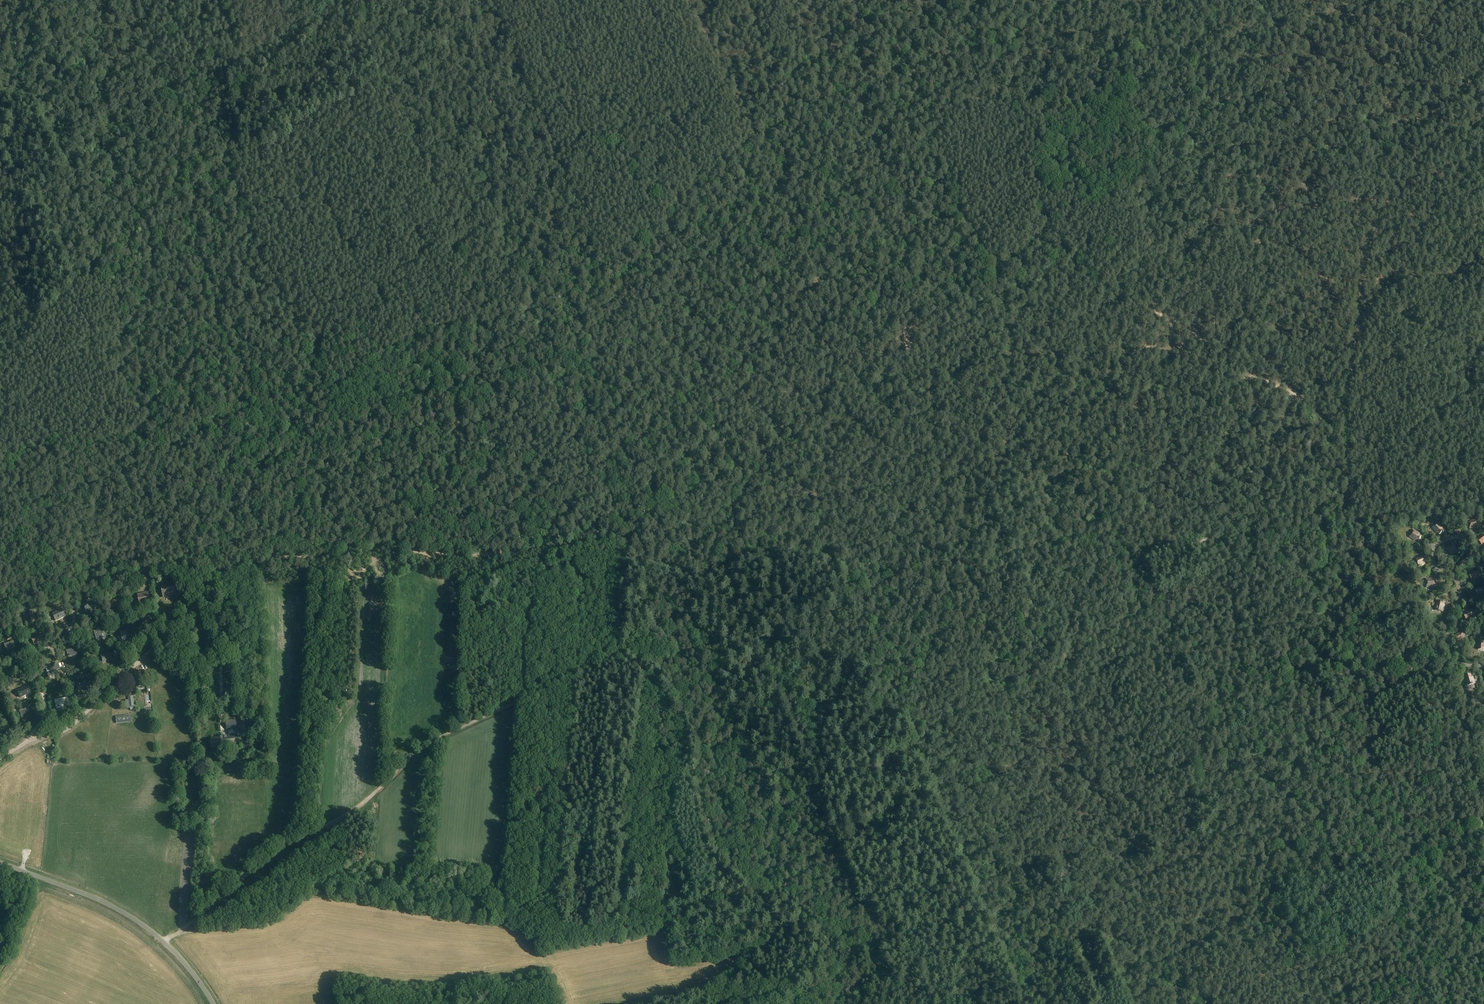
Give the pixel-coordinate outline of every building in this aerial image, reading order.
[(1470,529),(1477,527),(1475,519),(1468,521),(1470,529)] [(1439,534),(1444,531),(1440,527),(1441,526),(1438,522),(1432,527),(1437,533),(1437,532),(1439,534)] [(1419,541),(1422,536),(1417,533),(1417,532),(1414,530),(1410,537),(1415,540),(1416,539),(1419,541)] [(1451,555),(1457,551),(1453,545),(1447,549),(1451,555)] [(1428,561),(1426,556),(1420,558),(1420,557),(1416,559),(1419,566),(1425,563),(1428,561)] [(1469,562),(1466,557),(1462,560),(1461,559),(1457,561),(1461,568),(1467,564),(1466,564),(1469,562)] [(1477,578),(1481,576),(1478,569),(1472,572),(1472,573),(1469,574),(1471,579),(1476,577),(1477,578)] [(1431,580),(1431,579),(1426,579),(1427,587),(1433,587),(1433,586),(1437,585),(1436,580),(1431,580)] [(173,584),(161,587),(163,595),(175,592),(173,584)] [(160,587),(154,588),(157,599),(163,597),(160,587)] [(1483,595),(1483,587),(1479,589),(1479,590),(1476,591),(1477,596),(1483,595)] [(150,602),(148,594),(137,596),(139,604),(150,602)] [(111,605),(121,603),(119,596),(109,598),(111,605)] [(1443,612),(1444,605),(1443,605),(1444,602),(1438,600),(1437,606),(1436,606),(1435,610),(1443,612)] [(86,611),(96,608),(94,602),(84,605),(86,611)] [(61,609),(52,614),(55,621),(65,617),(61,609)] [(1471,618),(1475,617),(1473,609),(1466,612),(1467,613),(1464,614),(1466,619),(1471,617),(1471,618)] [(32,611),(25,612),(27,623),(35,621),(32,611)] [(149,624),(153,623),(150,615),(141,618),(143,625),(149,624)] [(99,629),(94,630),(96,640),(103,639),(101,634),(104,634),(102,626),(98,627),(99,629)] [(129,628),(119,631),(121,637),(122,640),(123,640),(125,639),(126,638),(125,636),(131,634),(129,628)] [(1457,642),(1465,639),(1462,632),(1455,635),(1457,642)] [(42,634),(31,639),(32,643),(38,641),(39,643),(44,641),(42,634)] [(13,641),(4,644),(7,651),(16,647),(13,641)] [(75,648),(66,651),(68,658),(77,655),(75,648)] [(103,662),(112,660),(110,653),(101,655),(103,662)] [(8,675),(18,670),(15,665),(5,669),(8,675)] [(58,675),(57,671),(57,670),(56,667),(55,667),(50,669),(49,666),(45,668),(47,672),(48,678),(52,677),(58,675)] [(136,687),(143,686),(142,680),(148,679),(147,670),(143,671),(143,674),(142,674),(141,671),(134,672),(136,687)] [(1472,677),(1471,674),(1465,676),(1467,681),(1466,681),(1467,685),(1474,683),(1472,677)] [(79,680),(76,682),(78,687),(88,684),(86,678),(87,678),(86,675),(80,677),(78,678),(79,680)] [(17,690),(20,698),(30,694),(27,687),(17,690)] [(56,709),(68,706),(66,698),(54,700),(56,709)] [(30,708),(20,712),(22,718),(32,715),(30,708)] [(236,720),(225,721),(226,729),(237,727),(236,720)] [(225,736),(211,738),(212,748),(236,745),(234,735),(229,736),(229,738),(226,738),(225,736)]
